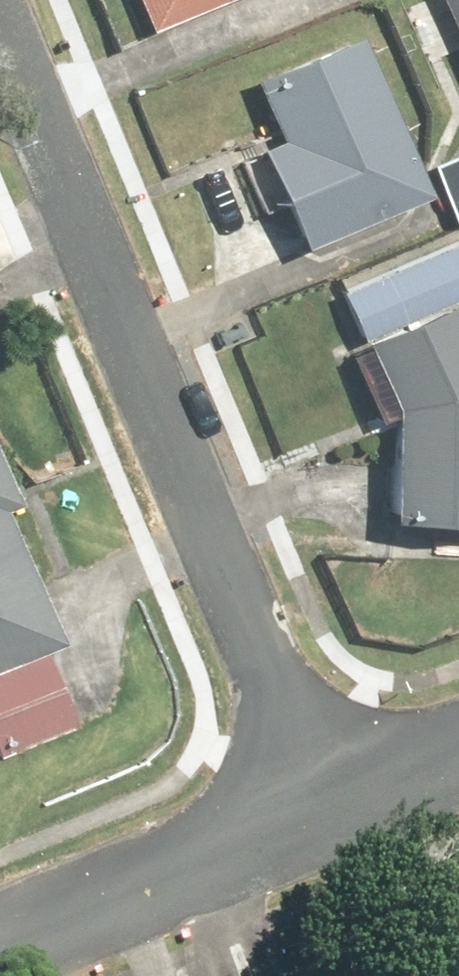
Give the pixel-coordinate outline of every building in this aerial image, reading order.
[(458,37),(458,0),(443,0),(458,37)] [(438,184),(368,18),(253,66),(279,126),(263,132),(308,239),(438,184)] [(347,281),(396,395),(394,505),(458,507),(458,234),(347,281)] [(83,716),(50,636),(69,628),(0,465),(0,751),(83,716)] [(436,975),(458,975),(458,967),(436,975)]
